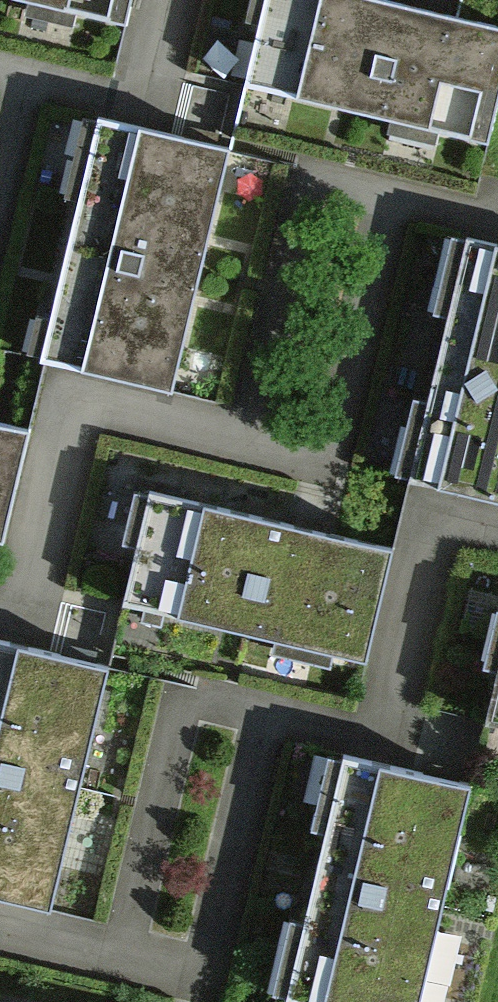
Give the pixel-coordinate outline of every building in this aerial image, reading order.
[(142,27),(150,0),(46,0),(142,27)] [(222,71),(253,78),(273,0),(241,0),(222,71)] [(378,0),(280,0),(256,94),(491,153),(497,126),(497,30),(378,0)] [(34,359),(177,394),(236,155),(93,120),(34,359)] [(497,515),(497,256),(470,250),(421,500),(497,515)] [(0,423),(0,566),(34,432),(0,423)] [(416,556),(135,500),(115,599),(396,655),(416,556)] [(49,911),(96,677),(0,659),(0,902),(49,911)] [(489,721),(497,723),(497,684),(489,721)] [(299,1001),(430,1001),(478,794),(343,763),(289,1000),(299,1001)]
